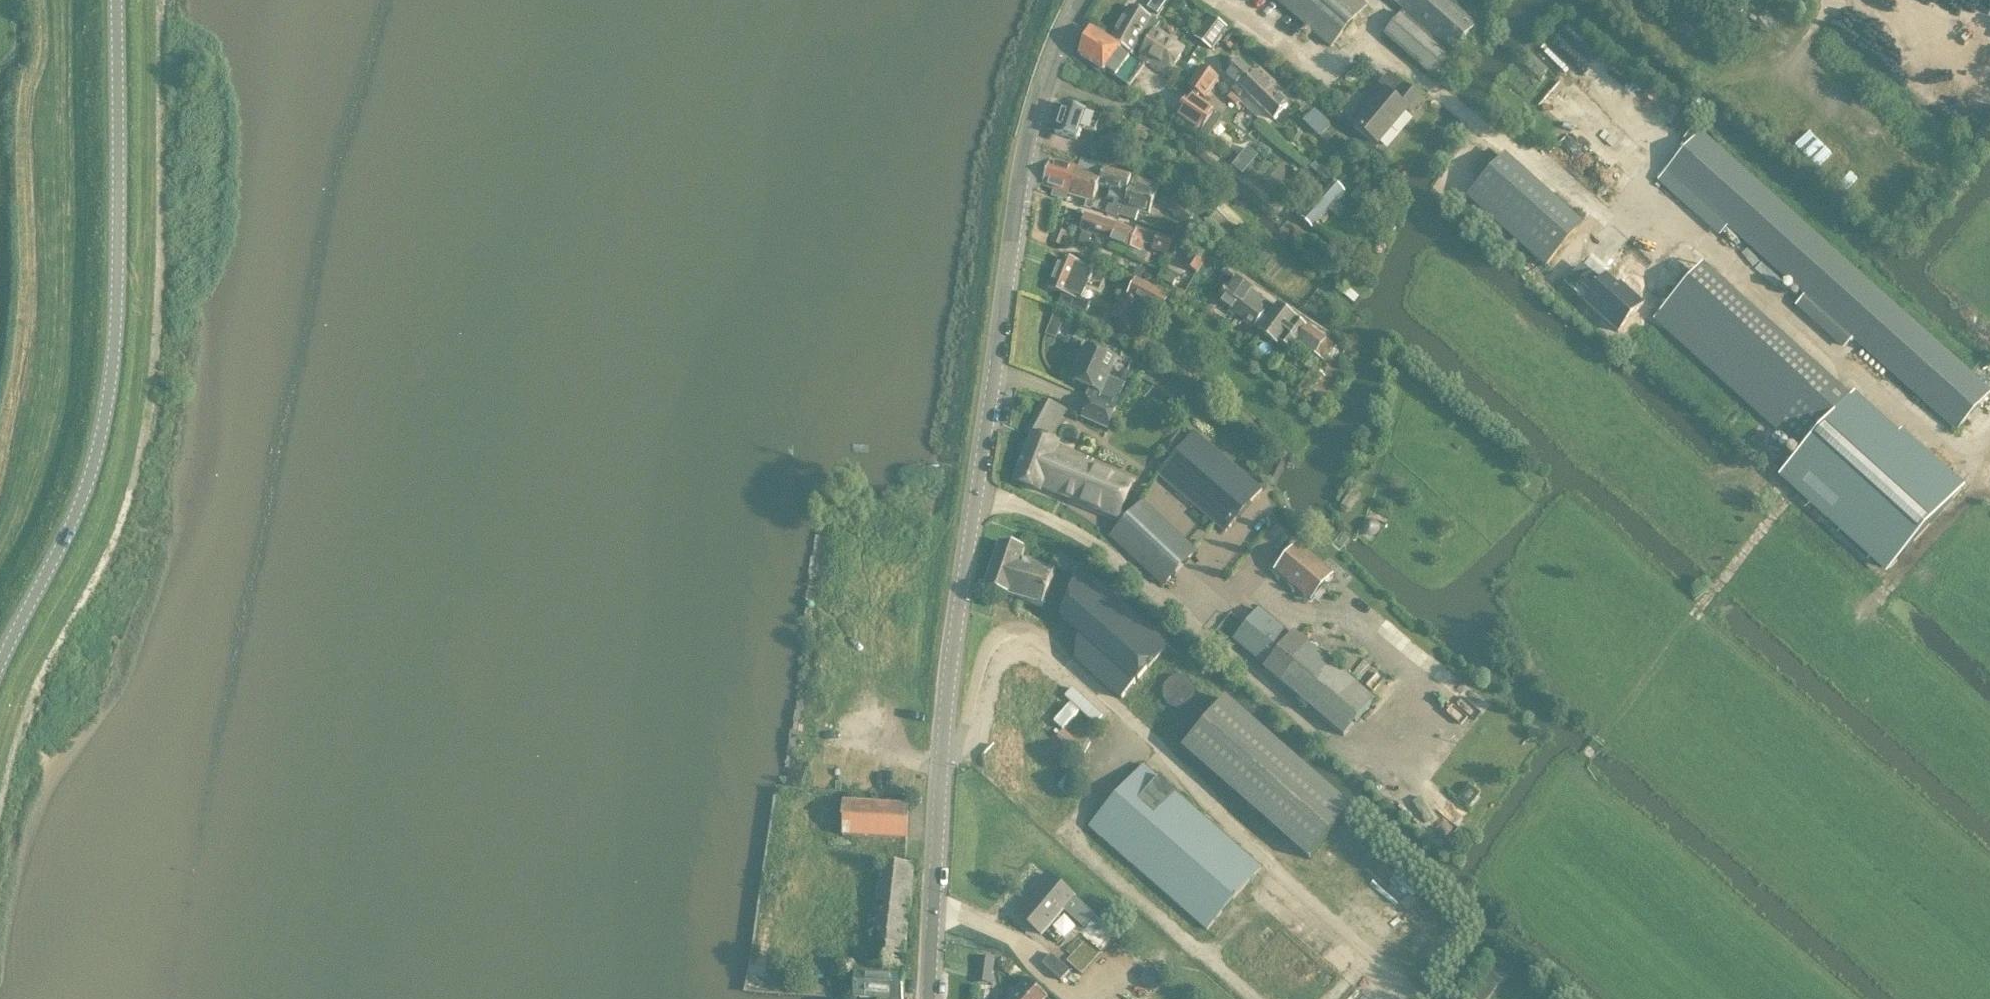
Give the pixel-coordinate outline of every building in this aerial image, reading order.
[(1330,47),(1366,6),(1358,0),(1275,0),(1330,47)] [(1406,11),(1454,53),(1478,26),(1448,0),(1393,0),(1406,11)] [(1131,53),(1133,50),(1137,44),(1144,49),(1139,58),(1140,59),(1155,32),(1160,25),(1131,7),(1111,41),(1131,53)] [(1385,36),(1433,77),(1451,56),(1403,15),(1385,36)] [(1210,16),(1195,37),(1212,50),(1227,28),(1210,16)] [(1122,50),(1092,30),(1081,56),(1104,73),(1105,72),(1129,89),(1145,66),(1122,50)] [(1155,32),(1140,59),(1167,76),(1184,51),(1155,32)] [(1240,97),(1246,92),(1266,112),(1275,120),(1288,107),(1240,61),(1227,74),(1238,85),(1233,90),(1240,97)] [(1216,114),(1203,105),(1219,81),(1203,70),(1189,89),(1197,94),(1194,99),(1192,97),(1177,118),(1201,135),(1216,114)] [(1405,86),(1403,88),(1394,98),(1384,90),(1355,124),(1379,145),(1408,111),(1412,114),(1423,101),(1405,86)] [(1065,106),(1055,134),(1069,139),(1077,142),(1077,141),(1080,132),(1084,133),(1084,132),(1092,135),(1095,136),(1103,117),(1098,116),(1083,111),(1065,106)] [(1303,122),(1319,137),(1330,125),(1314,110),(1313,111),(1303,122)] [(1133,121),(1127,131),(1127,132),(1135,136),(1142,126),(1140,125),(1133,121)] [(1822,311),(1815,318),(1823,325),(1830,318),(1957,432),(1989,395),(1989,391),(1858,273),(1697,129),(1685,142),(1691,147),(1660,182),(1675,195),(1683,186),(1822,311)] [(1258,154),(1248,147),(1234,165),(1244,172),(1258,154)] [(1529,253),(1566,211),(1506,157),(1469,199),(1529,253)] [(1050,159),(1042,184),(1054,189),(1051,196),(1057,198),(1060,191),(1068,193),(1077,168),(1050,159)] [(1077,168),(1068,193),(1088,201),(1086,207),(1091,209),(1091,208),(1093,202),(1099,185),(1102,177),(1095,175),(1098,166),(1082,160),(1079,169),(1077,168)] [(1115,201),(1113,207),(1108,206),(1108,207),(1093,202),(1091,208),(1119,217),(1131,178),(1104,170),(1102,177),(1099,185),(1111,189),(1108,199),(1115,201)] [(1134,178),(1124,207),(1121,217),(1136,222),(1140,212),(1149,216),(1160,187),(1134,178)] [(1334,184),(1303,219),(1311,227),(1313,228),(1320,221),(1325,215),(1344,192),(1334,184)] [(1189,224),(1194,216),(1173,197),(1169,211),(1189,224)] [(1244,225),(1223,205),(1209,220),(1230,239),(1244,225)] [(1083,232),(1078,245),(1087,249),(1092,235),(1130,249),(1127,258),(1145,265),(1149,255),(1141,252),(1144,244),(1154,248),(1152,252),(1168,257),(1170,253),(1174,242),(1137,228),(1136,232),(1085,214),(1080,230),(1083,232)] [(1055,229),(1050,242),(1063,247),(1068,234),(1055,229)] [(1187,262),(1185,266),(1191,270),(1198,274),(1207,259),(1191,250),(1189,248),(1186,253),(1189,254),(1191,256),(1187,262)] [(1061,257),(1054,272),(1073,280),(1075,277),(1089,283),(1094,271),(1061,257)] [(1138,268),(1133,278),(1136,280),(1140,282),(1145,272),(1138,268)] [(1047,287),(1065,295),(1062,302),(1069,305),(1069,306),(1087,314),(1091,304),(1082,300),(1089,283),(1075,277),(1073,280),(1054,272),(1047,287)] [(1219,301),(1237,314),(1253,292),(1227,274),(1221,283),(1228,288),(1219,301)] [(1566,283),(1565,285),(1618,333),(1644,304),(1630,292),(1627,295),(1607,277),(1602,283),(1592,274),(1576,292),(1566,283)] [(1124,294),(1118,306),(1134,314),(1140,303),(1162,315),(1171,297),(1140,282),(1136,280),(1128,296),(1124,294)] [(1253,292),(1237,314),(1255,328),(1258,323),(1263,327),(1278,306),(1276,309),(1253,292)] [(1112,317),(1129,326),(1134,314),(1118,306),(1112,317)] [(1290,349),(1295,341),(1325,361),(1335,346),(1326,340),(1327,339),(1306,325),(1305,326),(1278,306),(1263,327),(1260,331),(1278,345),(1280,342),(1290,349)] [(1055,313),(1051,322),(1060,325),(1062,326),(1066,317),(1064,316),(1055,313)] [(1072,381),(1103,394),(1117,359),(1087,347),(1072,381)] [(1803,452),(1781,477),(1827,519),(1830,516),(1890,570),(1965,487),(1903,430),(1900,433),(1855,393),(1850,398),(1838,387),(1789,440),(1802,452),(1803,452)] [(1091,396),(1081,419),(1108,430),(1118,408),(1091,396)] [(1123,524),(1111,537),(1164,586),(1197,551),(1130,489),(1133,482),(1057,451),(1059,447),(1044,441),(1067,412),(1041,402),(1024,434),(1032,436),(1014,480),(1041,491),(1043,488),(1117,519),(1123,524)] [(1226,533),(1262,490),(1195,433),(1158,475),(1226,533)] [(1001,543),(985,588),(1009,597),(1009,596),(1044,609),(1052,586),(1056,574),(1022,562),(1026,551),(1001,543)] [(1297,545),(1274,572),(1275,572),(1306,599),(1311,603),(1334,575),(1297,545)] [(1057,556),(1052,567),(1070,576),(1075,566),(1077,562),(1058,553),(1057,556)] [(1123,699),(1169,646),(1080,570),(1063,619),(1083,636),(1079,641),(1076,659),(1123,699)] [(1259,609),(1233,640),(1267,668),(1265,670),(1344,737),(1374,702),(1375,700),(1298,635),(1296,633),(1294,635),(1293,636),(1259,609)] [(1193,697),(1194,695),(1194,693),(1193,691),(1193,689),(1192,687),(1191,685),(1190,683),(1188,682),(1186,681),(1184,680),(1182,679),(1180,679),(1178,679),(1176,679),(1174,680),(1172,681),(1170,682),(1169,683),(1167,685),(1166,687),(1165,688),(1165,690),(1164,693),(1164,695),(1165,697),(1165,699),(1166,701),(1167,702),(1168,704),(1170,705),(1172,707),(1174,708),(1176,708),(1178,708),(1180,708),(1182,708),(1184,708),(1186,707),(1188,706),(1189,704),(1191,703),(1192,701),(1193,699),(1193,697)] [(1205,774),(1230,744),(1202,720),(1176,749),(1205,774)] [(1259,769),(1257,768),(1230,744),(1205,774),(1233,798),(1253,776),(1259,769)] [(1253,776),(1291,810),(1293,811),(1301,802),(1302,803),(1315,788),(1272,750),(1257,768),(1259,769),(1253,776)] [(1262,869),(1144,766),(1090,828),(1207,931),(1262,869)] [(1302,856),(1328,825),(1302,803),(1301,802),(1293,811),(1291,810),(1273,831),(1302,856)] [(908,840),(910,806),(846,803),(844,837),(908,840)] [(1344,839),(1328,825),(1302,856),(1336,885),(1362,855),(1366,850),(1348,834),(1344,839)] [(1390,879),(1362,855),(1336,885),(1364,909),(1390,879)] [(907,967),(914,865),(882,863),(874,965),(907,967)] [(1074,899),(1048,876),(1036,890),(1038,892),(1018,915),(1042,935),(1074,899)] [(1082,905),(1072,917),(1085,928),(1095,916),(1082,905)] [(1062,981),(1070,972),(1051,955),(1043,965),(1062,981)] [(979,958),(978,966),(994,968),(995,960),(979,958)] [(978,966),(977,975),(993,977),(994,968),(978,966)] [(861,998),(904,998),(906,976),(857,973),(856,998),(861,998)] [(992,985),(993,977),(977,975),(976,983),(992,985)] [(1011,998),(1049,998),(1027,980),(1011,998)]
